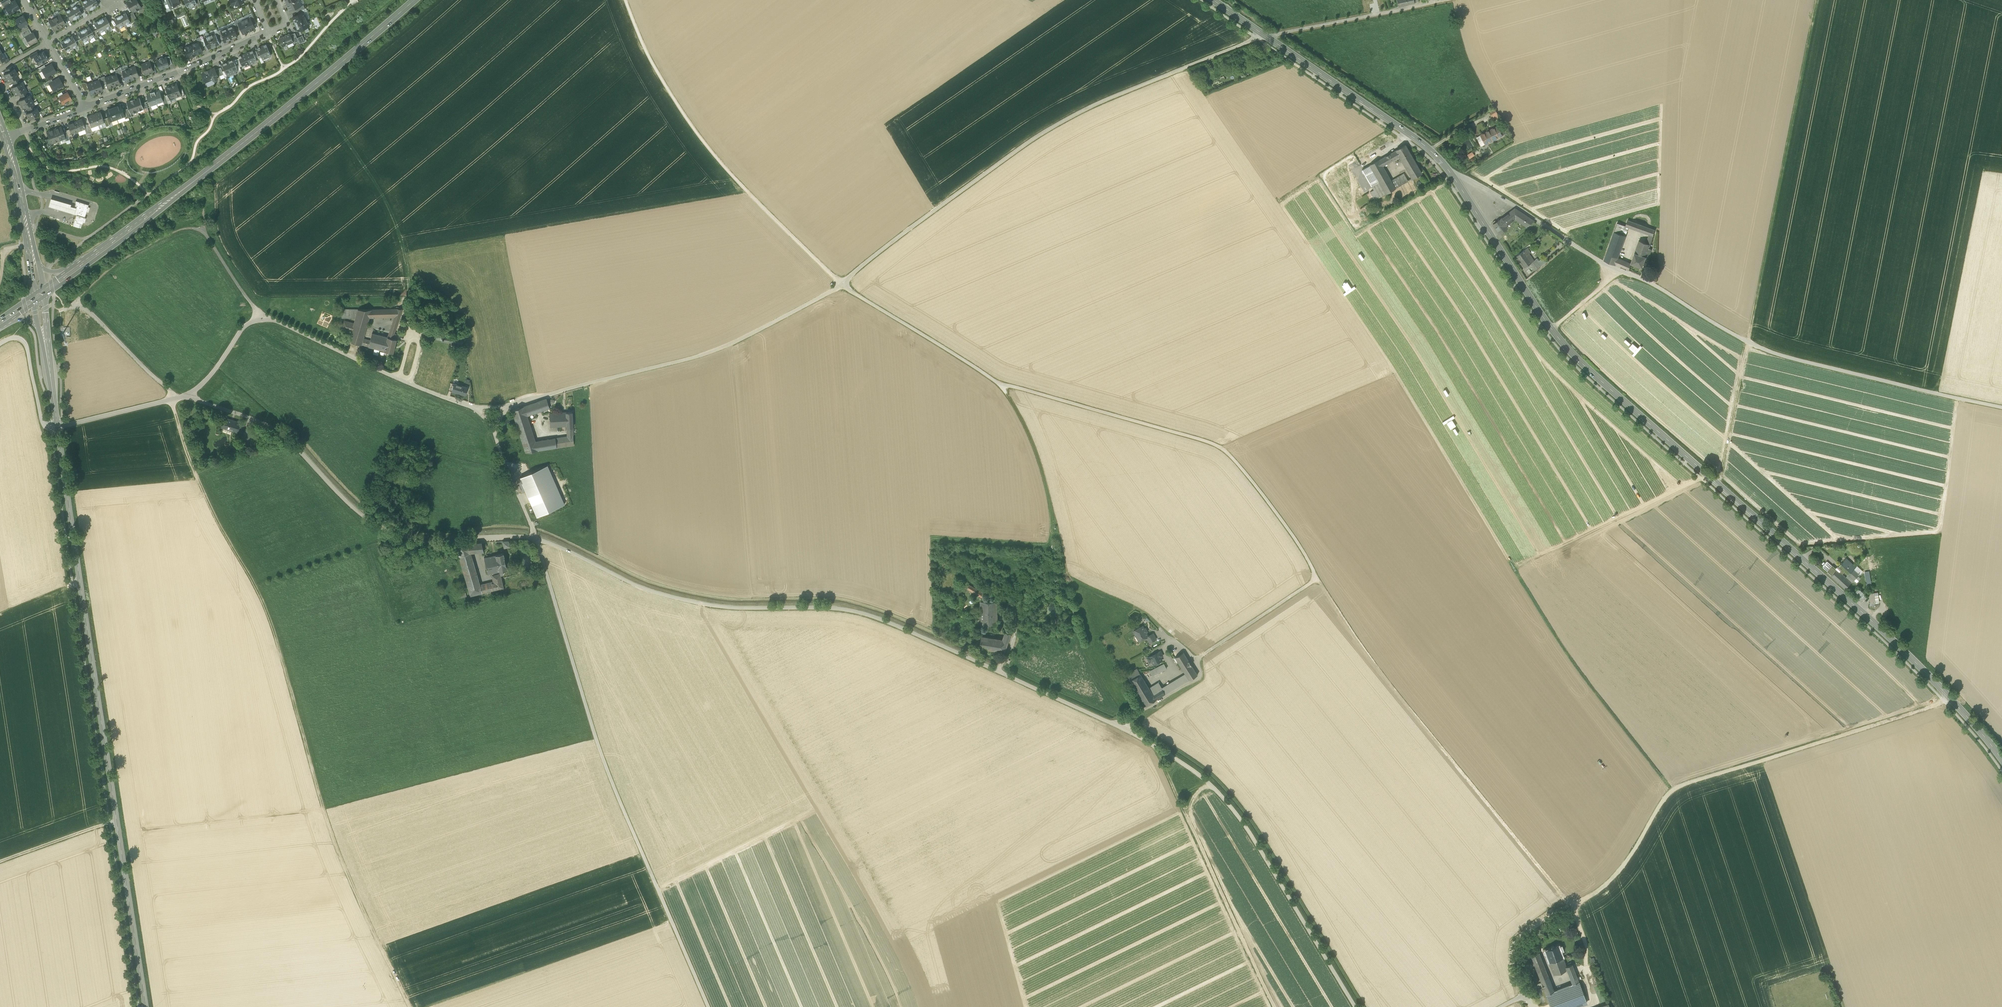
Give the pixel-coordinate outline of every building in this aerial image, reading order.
[(5,6),(9,14),(16,9),(19,8),(15,0),(11,3),(5,6)] [(93,8),(88,0),(85,0),(82,2),(84,6),(87,11),(89,10),(93,8)] [(93,8),(97,6),(96,5),(98,4),(96,0),(88,0),(93,8)] [(137,0),(130,0),(127,2),(133,12),(136,11),(139,10),(139,9),(141,7),(140,4),(142,2),(140,0),(138,0),(137,0)] [(167,8),(169,7),(169,8),(170,7),(172,6),(173,7),(174,6),(173,5),(178,2),(179,2),(178,0),(163,0),(167,8)] [(298,0),(297,0),(287,4),(290,11),(295,8),(301,6),(298,0)] [(72,8),(71,8),(76,18),(80,16),(80,15),(82,14),(79,9),(77,5),(72,8)] [(72,20),(76,18),(71,8),(70,9),(65,11),(67,15),(70,20),(72,19),(72,20)] [(292,17),(295,24),(306,19),(303,12),(299,14),(292,17)] [(124,14),(120,16),(125,25),(126,25),(131,22),(128,17),(126,13),(124,14)] [(20,28),(27,25),(28,24),(23,15),(15,19),(20,28)] [(60,15),(54,18),(60,27),(65,24),(63,20),(60,15)] [(125,26),(125,25),(120,16),(116,18),(117,19),(115,20),(117,25),(120,29),(125,26)] [(105,17),(100,20),(105,30),(111,26),(109,23),(105,17)] [(54,31),(60,27),(54,18),(49,21),(52,28),(54,31)] [(250,18),(244,20),(249,31),(255,28),(253,24),(250,18)] [(309,26),(306,19),(295,24),(298,31),(309,26)] [(99,33),(105,30),(100,20),(94,23),(97,29),(99,33)] [(243,34),(249,31),(244,20),(239,23),(238,23),(241,29),(243,34)] [(235,23),(232,24),(233,25),(236,33),(239,31),(238,30),(241,29),(238,23),(239,23),(238,21),(235,23)] [(233,25),(227,28),(232,39),(238,36),(236,33),(233,25)] [(87,27),(83,30),(89,39),(94,36),(92,32),(89,27),(87,28),(87,27)] [(32,34),(29,28),(21,33),(23,36),(24,38),(25,38),(25,37),(32,34)] [(226,42),(232,39),(227,28),(221,30),(221,31),(224,38),(226,42)] [(88,40),(89,39),(83,30),(79,32),(80,33),(78,34),(81,39),(83,42),(88,40)] [(29,43),(29,44),(37,40),(33,33),(32,34),(25,37),(25,38),(29,43)] [(294,43),(298,41),(297,38),(295,33),(290,35),(293,42),(294,43)] [(212,34),(209,36),(214,47),(216,46),(220,44),(218,39),(216,34),(213,35),(212,34)] [(279,39),(282,46),(293,42),(290,35),(290,34),(279,39)] [(212,48),(214,47),(209,36),(206,37),(207,38),(204,39),(206,45),(208,49),(212,48)] [(70,37),(66,39),(72,49),(73,48),(78,45),(75,42),(73,37),(71,38),(70,37)] [(71,49),(72,49),(66,39),(62,41),(63,42),(61,43),(64,48),(66,52),(71,49)] [(192,44),(197,54),(203,52),(200,46),(198,42),(192,44)] [(197,54),(192,44),(186,47),(187,51),(188,50),(189,53),(189,54),(190,57),(197,54)] [(261,55),(263,59),(271,55),(266,44),(258,48),(261,55)] [(252,50),(246,53),(250,64),(257,61),(256,59),(253,52),(252,50)] [(36,61),(38,65),(42,63),(43,63),(44,62),(48,59),(46,56),(46,55),(44,51),(39,54),(33,57),(34,58),(35,61),(36,61)] [(243,67),(250,64),(246,53),(239,57),(239,58),(243,66),(243,67)] [(157,61),(160,69),(164,68),(165,68),(167,68),(167,67),(169,66),(169,65),(166,57),(164,58),(163,58),(162,57),(161,57),(161,58),(160,58),(159,59),(159,60),(157,61)] [(233,59),(228,61),(233,72),(238,70),(236,65),(233,59)] [(142,64),(146,74),(154,71),(152,68),(150,61),(142,64)] [(227,75),(233,72),(228,61),(222,64),(225,70),(227,75)] [(42,70),(46,78),(56,72),(51,64),(46,68),(42,70)] [(135,66),(129,68),(133,79),(139,77),(137,71),(135,66)] [(126,82),(133,79),(129,68),(122,71),(124,76),(126,82)] [(202,74),(206,82),(213,79),(214,80),(215,81),(217,80),(218,78),(217,77),(218,77),(215,70),(214,68),(211,70),(210,69),(206,71),(205,72),(206,72),(202,74)] [(220,76),(224,74),(222,71),(221,68),(215,70),(218,77),(220,76)] [(16,73),(14,69),(8,72),(3,75),(6,78),(16,73)] [(18,76),(16,73),(6,78),(8,82),(12,80),(18,76)] [(117,74),(111,76),(115,86),(121,84),(118,78),(117,73),(117,74)] [(108,88),(115,86),(111,76),(105,78),(106,82),(108,88)] [(49,84),(53,91),(63,85),(59,78),(53,82),(49,84)] [(99,80),(93,82),(97,93),(103,90),(100,84),(99,80)] [(23,86),(21,82),(15,85),(11,88),(13,91),(23,86)] [(91,95),(97,93),(93,82),(87,85),(88,89),(91,95)] [(177,84),(171,86),(176,97),(181,95),(179,88),(177,84)] [(26,89),(23,86),(13,91),(15,95),(20,93),(26,89)] [(170,99),(176,97),(171,86),(166,88),(168,94),(170,99)] [(155,91),(153,92),(157,104),(164,101),(162,95),(160,90),(155,92),(155,91)] [(151,106),(157,104),(153,92),(150,92),(151,93),(146,95),(149,101),(151,106)] [(59,97),(63,104),(71,99),(67,93),(59,97)] [(18,101),(21,105),(31,99),(29,95),(23,98),(18,101)] [(135,98),(133,99),(138,111),(144,109),(142,103),(140,97),(136,99),(135,98)] [(33,103),(31,99),(21,105),(23,108),(27,106),(33,103)] [(131,114),(138,111),(133,99),(131,100),(131,101),(127,102),(129,108),(131,114)] [(121,105),(114,107),(118,118),(125,116),(123,111),(121,105)] [(111,121),(118,118),(114,107),(107,110),(109,117),(111,121)] [(39,113),(36,108),(30,111),(26,114),(29,119),(30,118),(31,119),(38,114),(37,113),(39,113)] [(101,112),(94,115),(98,125),(104,122),(101,112)] [(91,127),(98,125),(94,115),(87,117),(91,127)] [(81,119),(74,122),(78,131),(84,129),(83,125),(83,123),(82,123),(81,119)] [(71,134),(78,131),(74,122),(68,124),(69,129),(71,134)] [(1497,127),(1502,136),(1505,134),(1501,125),(1497,127)] [(61,127),(54,129),(58,141),(65,138),(63,133),(61,127)] [(1481,135),(1485,144),(1502,136),(1497,127),(1486,132),(1481,135)] [(51,143),(58,141),(54,129),(47,132),(49,138),(51,143)] [(1477,137),(1481,146),(1485,144),(1481,135),(1477,137)] [(1400,156),(1408,171),(1417,165),(1405,145),(1396,150),(1400,156)] [(1389,154),(1393,160),(1400,156),(1396,150),(1389,154)] [(1386,156),(1379,160),(1383,166),(1390,162),(1386,156)] [(1379,160),(1370,165),(1381,185),(1386,194),(1396,188),(1392,181),(1383,166),(1379,160)] [(1378,198),(1386,194),(1381,185),(1370,165),(1362,169),(1374,190),(1378,198)] [(1417,165),(1408,171),(1412,178),(1421,173),(1417,165)] [(1396,188),(1408,181),(1404,174),(1392,181),(1396,188)] [(1370,192),(1375,200),(1378,198),(1374,190),(1370,192)] [(49,206),(74,213),(76,208),(70,206),(71,204),(51,198),(49,206)] [(73,214),(76,215),(84,217),(88,205),(76,201),(73,214)] [(1515,209),(1510,213),(1514,215),(1517,217),(1528,225),(1533,221),(1515,209)] [(1507,228),(1506,226),(1504,223),(1501,219),(1497,222),(1496,221),(1495,222),(1493,223),(1494,225),(1493,225),(1499,234),(1500,233),(1507,228)] [(1627,227),(1648,235),(1653,237),(1655,230),(1627,219),(1624,225),(1627,227)] [(1616,221),(1612,229),(1620,232),(1623,224),(1616,221)] [(1600,259),(1612,263),(1615,257),(1624,234),(1620,232),(1612,229),(1600,259)] [(1650,244),(1653,237),(1648,235),(1645,242),(1650,244)] [(1648,248),(1650,244),(1645,242),(1637,239),(1632,252),(1647,258),(1651,249),(1648,248)] [(1530,266),(1533,264),(1530,260),(1527,262),(1524,258),(1527,256),(1524,252),(1515,258),(1524,270),(1530,266)] [(1632,264),(1640,267),(1643,262),(1645,263),(1647,258),(1632,252),(1628,262),(1632,264)] [(1628,262),(1615,257),(1612,263),(1629,270),(1632,264),(1628,262)] [(1530,266),(1534,272),(1541,267),(1536,261),(1535,262),(1533,264),(1530,266)] [(354,323),(353,327),(351,332),(349,341),(361,345),(363,338),(369,318),(394,317),(393,321),(398,323),(403,309),(402,308),(402,309),(358,309),(343,309),(341,318),(356,318),(354,323)] [(342,329),(351,332),(353,327),(345,325),(346,321),(344,321),(342,329)] [(394,333),(397,327),(392,325),(388,337),(395,339),(396,334),(394,333)] [(369,347),(393,353),(397,339),(395,339),(388,337),(372,333),(370,340),(369,347)] [(451,346),(456,347),(458,345),(458,343),(463,344),(463,338),(442,335),(441,341),(451,342),(451,346)] [(370,340),(363,338),(361,345),(369,347),(370,340)] [(452,391),(465,395),(468,388),(454,383),(452,391)] [(547,399),(537,402),(540,411),(550,407),(547,399)] [(527,415),(536,412),(533,403),(524,406),(527,415)] [(517,426),(526,452),(567,446),(574,445),(573,428),(568,428),(569,436),(569,441),(556,443),(555,438),(535,441),(527,415),(524,406),(512,410),(517,426)] [(561,426),(567,426),(566,412),(550,413),(551,430),(561,430),(561,426)] [(221,427),(238,432),(240,423),(233,420),(233,421),(225,419),(225,418),(224,418),(221,427)] [(251,431),(246,429),(243,437),(249,438),(251,431)] [(548,465),(543,467),(560,506),(564,504),(548,465)] [(520,478),(537,516),(560,506),(543,467),(520,478)] [(471,552),(474,552),(472,543),(456,544),(470,596),(503,588),(500,573),(493,575),(494,582),(480,585),(471,552)] [(499,571),(499,572),(507,570),(503,553),(496,555),(499,571)] [(484,558),(488,574),(499,571),(496,555),(484,558)] [(1839,571),(1842,574),(1844,572),(1848,575),(1853,570),(1856,567),(1846,558),(1839,567),(1841,569),(1839,571)] [(1823,567),(1827,571),(1832,566),(1827,562),(1823,567)] [(1832,566),(1827,571),(1832,575),(1837,570),(1832,566)] [(1856,567),(1853,570),(1858,574),(1859,575),(1863,571),(1857,566),(1856,567)] [(1838,582),(1844,576),(1842,574),(1839,571),(1837,569),(1837,570),(1832,575),(1831,576),(1838,582)] [(1848,575),(1851,578),(1853,580),(1854,579),(1857,575),(1858,574),(1853,570),(1848,575)] [(1845,589),(1851,582),(1849,580),(1851,578),(1848,575),(1846,577),(1844,576),(1838,582),(1845,589)] [(964,588),(980,596),(982,592),(966,584),(964,588)] [(1859,588),(1856,591),(1864,598),(1867,595),(1859,588)] [(1853,594),(1861,602),(1864,598),(1856,591),(1853,594)] [(980,601),(980,626),(994,626),(994,601),(980,601)] [(1133,630),(1139,641),(1146,637),(1148,636),(1146,632),(1147,631),(1146,628),(1144,629),(1143,625),(1133,630)] [(980,648),(1005,652),(1011,634),(1005,632),(1002,639),(980,636),(980,648)] [(1146,637),(1150,642),(1156,639),(1153,633),(1148,636),(1146,637)] [(1152,661),(1154,664),(1162,660),(1160,657),(1163,655),(1161,651),(1147,657),(1149,662),(1152,661)] [(1175,657),(1186,674),(1189,680),(1198,675),(1183,652),(1175,657)] [(1150,671),(1152,675),(1166,668),(1164,663),(1150,671)] [(1127,675),(1130,680),(1141,674),(1137,669),(1127,675)] [(1146,706),(1156,700),(1153,694),(1149,688),(1141,674),(1130,680),(1146,706)] [(1165,694),(1189,680),(1186,674),(1162,689),(1165,694)] [(1149,688),(1153,694),(1162,689),(1158,683),(1149,688)] [(1156,700),(1165,694),(1162,689),(1153,694),(1156,700)] [(1545,950),(1549,962),(1563,957),(1559,945),(1545,950)] [(1531,955),(1542,983),(1550,980),(1539,952),(1540,952),(1539,952),(1531,955)] [(1554,974),(1567,970),(1566,966),(1564,960),(1563,957),(1549,962),(1554,974)] [(1567,970),(1568,974),(1575,971),(1572,964),(1566,966),(1567,970)] [(1569,976),(1572,983),(1579,981),(1576,974),(1569,976)] [(1579,981),(1572,983),(1569,985),(1557,990),(1557,989),(1554,990),(1546,994),(1551,1006),(1579,1006),(1587,1004),(1579,981)] [(1554,990),(1551,984),(1543,987),(1546,994),(1554,990)]
